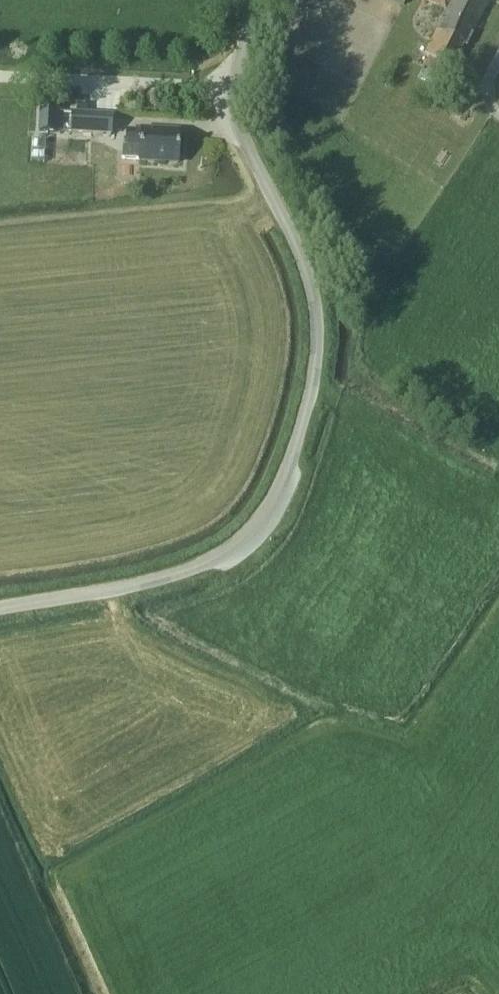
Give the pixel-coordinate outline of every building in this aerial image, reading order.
[(445,9),(425,55),(451,70),(464,46),(467,48),(490,3),(485,0),(429,0),(445,9)] [(58,111),(39,110),(38,132),(56,133),(58,111)] [(113,114),(71,112),(70,132),(112,135),(113,114)] [(141,131),(127,130),(126,146),(122,146),(121,158),(140,159),(140,160),(179,162),(180,132),(142,130),(141,131)]
